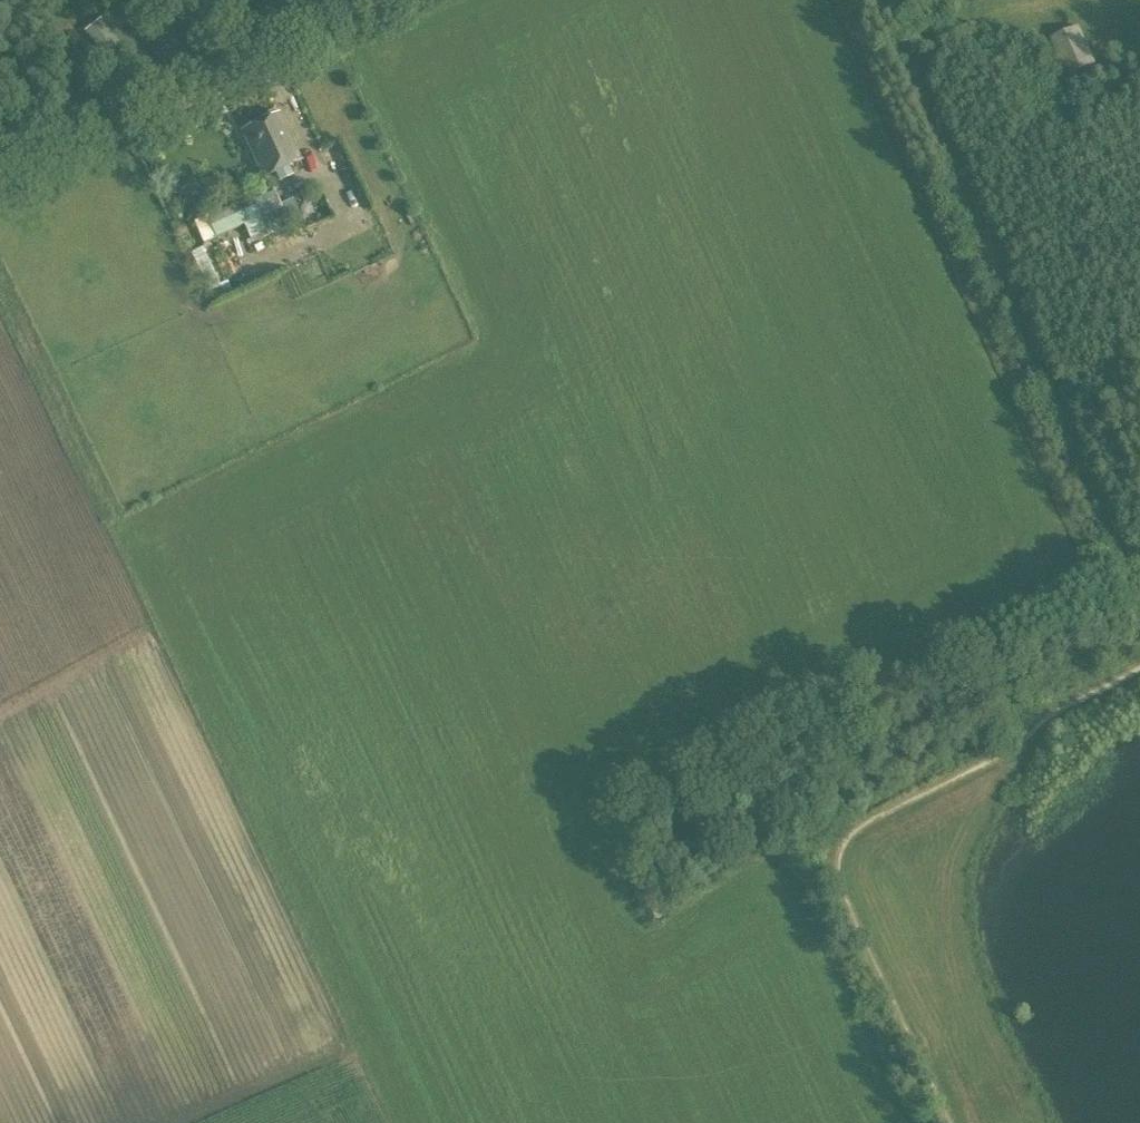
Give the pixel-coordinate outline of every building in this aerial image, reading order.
[(115,63),(129,52),(102,16),(88,27),(115,63)] [(1067,75),(1095,63),(1079,25),(1050,38),(1067,75)] [(293,175),(288,164),(302,158),(281,113),(244,130),(265,175),(275,170),(280,181),(293,175)] [(251,198),(206,216),(215,237),(246,224),(252,240),(268,234),(266,229),(283,223),(277,210),(280,209),(274,192),(252,201),(251,198)]
